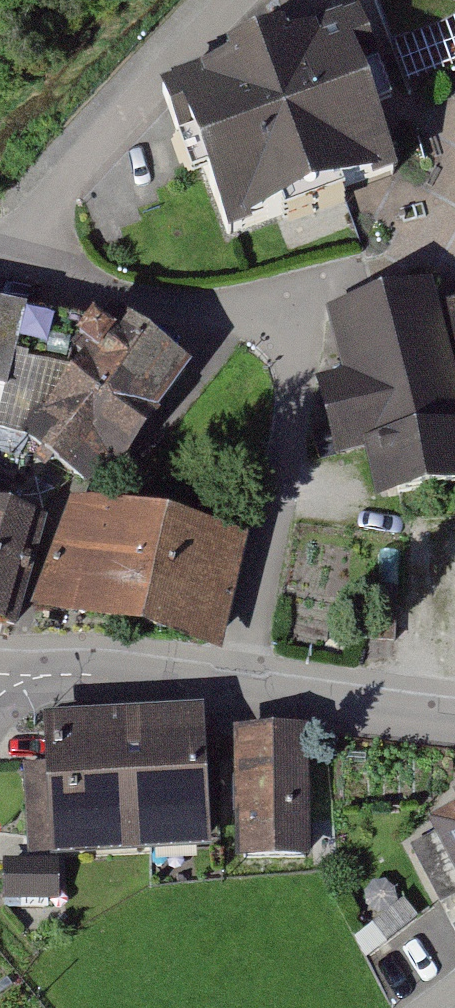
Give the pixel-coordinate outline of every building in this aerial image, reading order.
[(394,43),(451,18),(454,9),(454,0),(376,0),(394,43)] [(345,24),(174,86),(228,237),(400,176),(345,24)] [(325,306),(339,373),(319,377),(336,459),(366,453),(376,504),(454,488),(454,365),(444,309),(438,283),(325,306)] [(454,365),(454,307),(444,309),(454,365)] [(9,458),(22,439),(84,490),(182,373),(102,319),(93,332),(0,311),(0,457),(9,458)] [(131,512),(71,497),(31,610),(103,627),(131,512)] [(0,507),(0,626),(17,631),(47,521),(0,507)] [(131,512),(103,627),(162,642),(191,526),(131,512)] [(251,541),(191,526),(162,642),(222,657),(251,541)] [(204,710),(124,715),(132,856),(211,852),(204,710)] [(52,860),(132,856),(124,715),(44,719),(52,860)] [(306,729),(232,731),(235,861),(309,859),(306,729)] [(427,829),(454,881),(454,814),(427,829)] [(59,863),(3,863),(4,900),(59,900),(59,863)]
